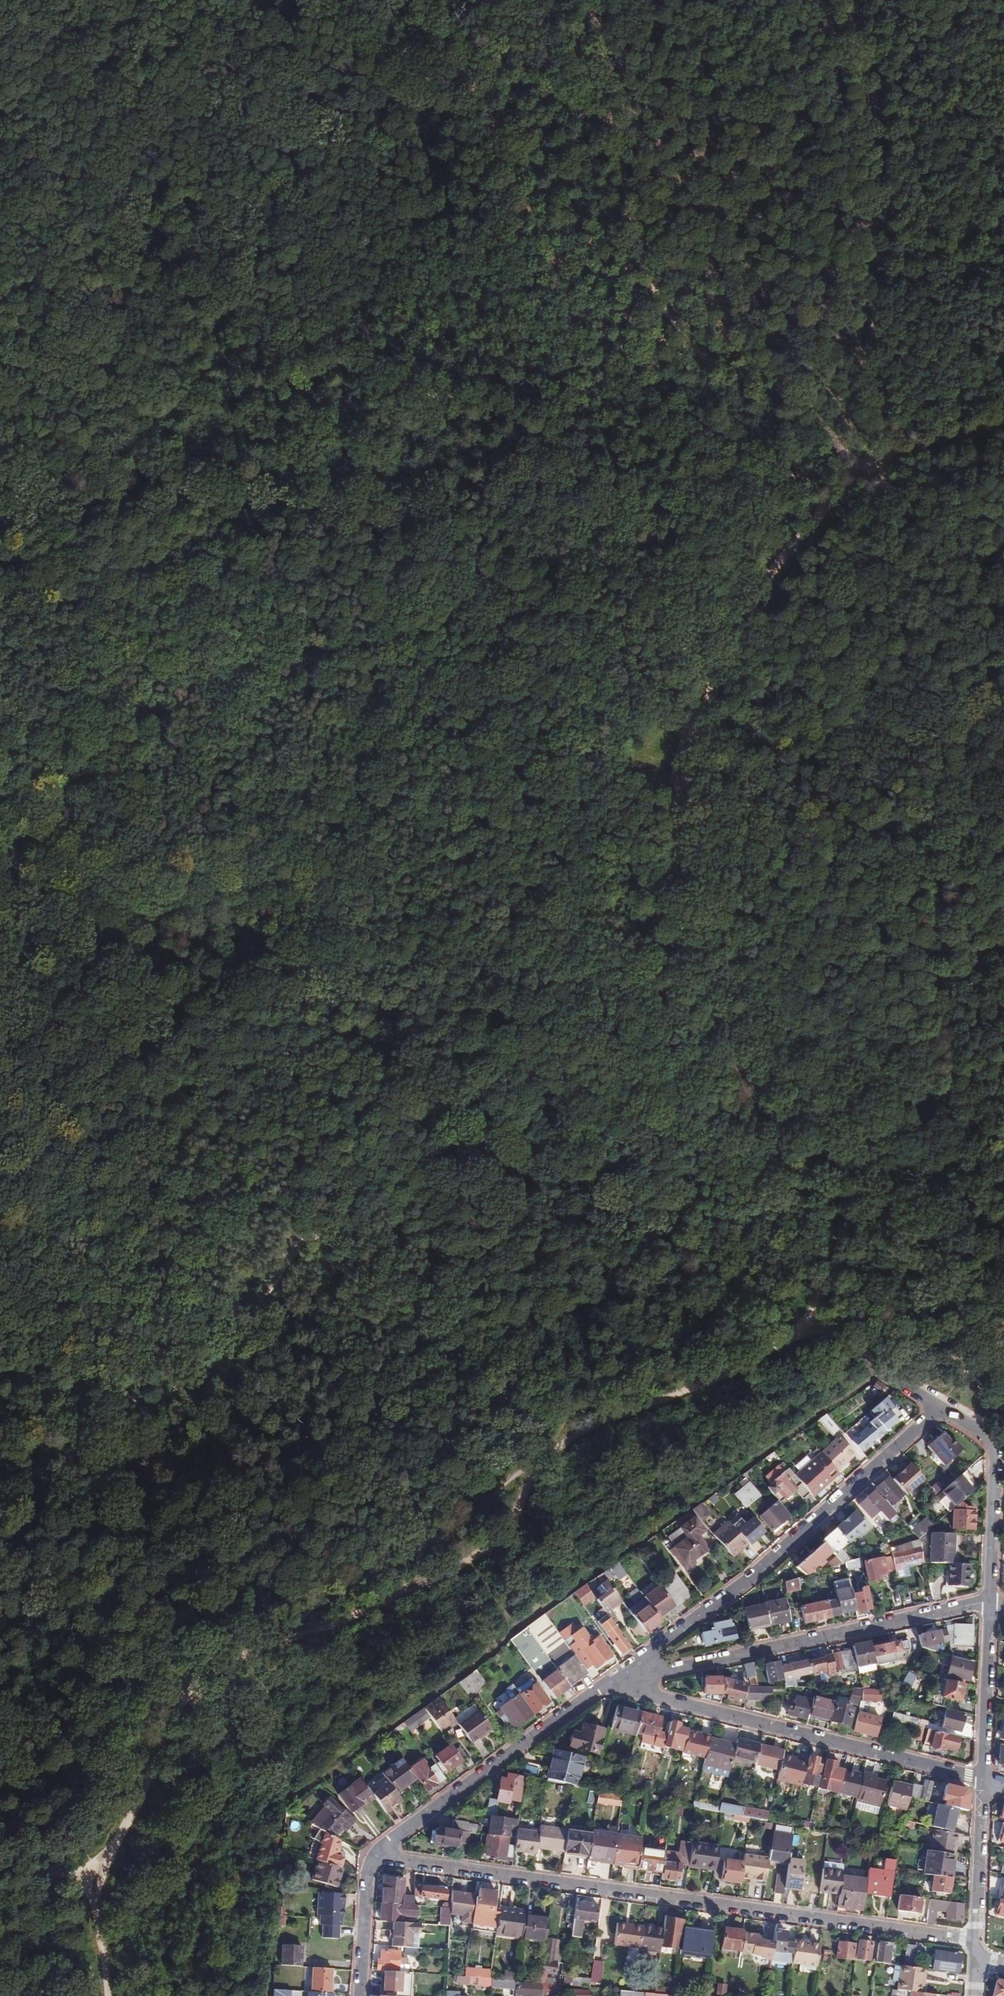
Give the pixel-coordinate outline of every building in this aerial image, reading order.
[(881,1389),(874,1384),(870,1390),(877,1395),(881,1389)] [(874,1417),(866,1424),(868,1426),(849,1443),(858,1454),(869,1445),(868,1443),(872,1440),(872,1441),(883,1432),(882,1431),(897,1418),(881,1401),(871,1409),(877,1414),(874,1417)] [(839,1432),(825,1416),(817,1422),(832,1438),(839,1432)] [(941,1433),(925,1447),(942,1466),(960,1450),(950,1439),(948,1441),(941,1433)] [(823,1459),(835,1472),(852,1456),(840,1443),(823,1459)] [(776,1459),(771,1454),(762,1460),(768,1465),(776,1459)] [(811,1497),(837,1474),(835,1472),(823,1459),(820,1456),(794,1479),(809,1495),(811,1497)] [(764,1479),(770,1486),(772,1485),(778,1492),(783,1497),(786,1497),(790,1494),(790,1491),(801,1503),(809,1495),(794,1479),(781,1464),(764,1479)] [(920,1478),(908,1465),(902,1470),(904,1472),(899,1476),(898,1475),(891,1481),(903,1494),(912,1486),(920,1478)] [(742,1482),(751,1476),(746,1471),(739,1476),(742,1482)] [(955,1480),(937,1496),(933,1500),(946,1515),(974,1490),(967,1481),(968,1480),(962,1474),(955,1480)] [(883,1498),(881,1500),(885,1504),(894,1514),(894,1515),(897,1513),(898,1508),(896,1502),(902,1497),(887,1480),(875,1490),(883,1498)] [(731,1499),(741,1510),(754,1497),(741,1482),(735,1487),(739,1491),(731,1499)] [(772,1485),(770,1486),(766,1490),(773,1497),(778,1492),(772,1485)] [(719,1497),(715,1493),(705,1500),(709,1505),(719,1497)] [(894,1514),(885,1504),(883,1506),(872,1493),(857,1506),(868,1519),(876,1513),(884,1523),(886,1521),(894,1514)] [(787,1516),(775,1503),(757,1519),(768,1533),(787,1516)] [(697,1506),(689,1511),(696,1520),(699,1523),(706,1516),(704,1513),(697,1506)] [(842,1511),(847,1517),(854,1512),(849,1506),(842,1511)] [(903,1511),(896,1517),(899,1520),(917,1541),(923,1535),(933,1527),(926,1520),(915,1529),(914,1528),(916,1526),(903,1511)] [(835,1530),(834,1531),(846,1544),(851,1540),(861,1537),(870,1529),(855,1512),(839,1526),(839,1527),(838,1528),(837,1528),(837,1529),(835,1531),(835,1530)] [(670,1548),(668,1550),(683,1571),(693,1563),(691,1560),(697,1556),(706,1549),(695,1535),(701,1531),(694,1521),(691,1516),(690,1516),(689,1516),(688,1514),(687,1515),(686,1513),(673,1522),(674,1524),(662,1533),(669,1543),(667,1544),(670,1548)] [(969,1533),(970,1514),(956,1513),(953,1516),(950,1516),(949,1532),(969,1533)] [(894,1514),(886,1521),(891,1527),(899,1520),(896,1517),(894,1515),(894,1514)] [(725,1522),(710,1536),(731,1559),(739,1551),(733,1544),(740,1538),(735,1533),(725,1522)] [(735,1533),(740,1538),(746,1545),(747,1546),(758,1536),(746,1522),(745,1523),(735,1533)] [(821,1542),(823,1544),(832,1554),(842,1565),(843,1565),(844,1565),(849,1563),(839,1551),(846,1544),(834,1531),(821,1542)] [(924,1535),(923,1535),(917,1541),(918,1545),(926,1543),(924,1535)] [(951,1536),(931,1536),(930,1566),(946,1566),(950,1566),(951,1536)] [(746,1545),(740,1538),(733,1544),(739,1551),(746,1545)] [(889,1550),(879,1539),(873,1545),(881,1553),(889,1550)] [(918,1545),(917,1541),(889,1550),(894,1572),(903,1570),(902,1564),(921,1559),(918,1545)] [(794,1571),(801,1579),(813,1575),(811,1573),(832,1554),(823,1544),(794,1571)] [(903,1570),(894,1572),(895,1581),(911,1577),(909,1570),(923,1567),(923,1566),(921,1559),(902,1564),(903,1570)] [(843,1565),(845,1572),(862,1569),(860,1560),(849,1563),(844,1565),(843,1565)] [(876,1576),(885,1574),(881,1560),(863,1563),(868,1583),(877,1581),(876,1576)] [(623,1572),(616,1562),(599,1573),(603,1579),(610,1574),(614,1578),(623,1572)] [(828,1570),(829,1576),(838,1574),(840,1581),(846,1580),(845,1572),(843,1565),(842,1565),(828,1570)] [(950,1566),(946,1566),(945,1588),(964,1588),(965,1567),(950,1566)] [(657,1586),(672,1607),(674,1608),(690,1597),(673,1574),(657,1586)] [(620,1602),(605,1581),(597,1587),(603,1594),(599,1597),(594,1600),(599,1608),(604,1615),(607,1619),(608,1619),(613,1616),(609,1610),(620,1602)] [(798,1593),(795,1581),(786,1584),(782,1585),(784,1596),(798,1593)] [(583,1585),(572,1593),(581,1605),(592,1597),(583,1585)] [(641,1597),(656,1618),(672,1607),(657,1586),(641,1597)] [(603,1594),(597,1587),(593,1589),(599,1597),(603,1594)] [(860,1594),(852,1596),(856,1613),(869,1610),(864,1588),(858,1589),(860,1594)] [(833,1592),(834,1601),(837,1612),(853,1609),(848,1589),(833,1592)] [(892,1606),(900,1604),(898,1594),(890,1596),(892,1606)] [(632,1603),(625,1608),(636,1624),(643,1633),(659,1621),(656,1618),(641,1597),(633,1603),(632,1603)] [(763,1608),(766,1623),(786,1618),(782,1600),(762,1605),(763,1608)] [(837,1612),(834,1601),(798,1609),(802,1625),(838,1617),(837,1612)] [(604,1615),(599,1608),(596,1611),(601,1617),(604,1615)] [(766,1623),(763,1608),(743,1612),(747,1632),(755,1630),(755,1629),(766,1626),(766,1623)] [(541,1614),(524,1627),(545,1655),(562,1642),(556,1634),(541,1614)] [(596,1621),(599,1625),(607,1619),(604,1615),(601,1617),(596,1621)] [(613,1645),(611,1646),(619,1657),(624,1653),(623,1651),(628,1647),(608,1619),(607,1619),(599,1625),(613,1645)] [(643,1633),(636,1624),(630,1629),(639,1640),(645,1635),(643,1633)] [(562,1642),(574,1632),(569,1625),(556,1634),(562,1642)] [(712,1633),(699,1636),(702,1647),(733,1640),(731,1628),(728,1629),(728,1625),(711,1629),(712,1633)] [(948,1647),(953,1646),(953,1626),(943,1628),(944,1631),(947,1644),(948,1647)] [(970,1626),(953,1626),(953,1646),(970,1646),(970,1626)] [(524,1627),(508,1642),(551,1700),(568,1687),(555,1669),(545,1655),(524,1627)] [(574,1632),(562,1642),(573,1656),(582,1668),(589,1663),(592,1667),(609,1655),(596,1638),(592,1641),(588,1636),(587,1638),(580,1628),(574,1632)] [(944,1631),(916,1637),(916,1639),(916,1641),(917,1644),(918,1649),(932,1653),(934,1647),(947,1644),(944,1631)] [(873,1665),(873,1666),(900,1660),(907,1652),(908,1651),(906,1642),(899,1644),(898,1642),(895,1643),(895,1644),(891,1645),(890,1644),(870,1648),(873,1665)] [(851,1647),(852,1651),(855,1668),(873,1665),(870,1648),(869,1643),(851,1647)] [(834,1672),(855,1668),(852,1651),(838,1654),(831,1655),(834,1672)] [(609,1655),(592,1667),(594,1670),(611,1658),(609,1655)] [(573,1656),(555,1669),(568,1687),(586,1674),(582,1668),(573,1656)] [(822,1660),(808,1663),(811,1676),(811,1677),(825,1674),(826,1678),(834,1677),(829,1658),(822,1659),(822,1660)] [(948,1660),(943,1681),(960,1686),(961,1686),(962,1681),(965,1682),(969,1666),(948,1660)] [(779,1668),(782,1682),(811,1676),(808,1663),(808,1662),(779,1668)] [(751,1664),(742,1665),(745,1679),(746,1679),(754,1677),(751,1664)] [(776,1664),(762,1667),(766,1685),(780,1681),(776,1664)] [(855,1668),(857,1676),(875,1672),(873,1666),(873,1665),(855,1668)] [(483,1686),(472,1672),(455,1685),(466,1699),(483,1686)] [(906,1675),(900,1686),(906,1688),(912,1678),(906,1675)] [(721,1681),(721,1679),(700,1679),(700,1684),(702,1684),(703,1694),(719,1695),(719,1690),(722,1690),(723,1687),(721,1681)] [(746,1686),(738,1684),(734,1682),(730,1682),(730,1679),(721,1681),(723,1687),(722,1690),(720,1698),(724,1699),(724,1700),(740,1705),(746,1686)] [(531,1681),(515,1693),(516,1695),(531,1714),(546,1702),(531,1681)] [(943,1681),(939,1698),(956,1703),(960,1686),(943,1681)] [(512,1727),(529,1715),(515,1695),(516,1695),(515,1693),(509,1685),(503,1689),(503,1693),(508,1700),(498,1708),(499,1710),(494,1714),(498,1718),(502,1715),(506,1719),(512,1727)] [(860,1690),(851,1690),(848,1704),(857,1706),(860,1690)] [(879,1692),(862,1691),(862,1701),(879,1702),(879,1692)] [(890,1702),(895,1704),(896,1697),(897,1695),(898,1691),(895,1691),(893,1691),(890,1702)] [(753,1700),(747,1698),(746,1705),(762,1710),(767,1695),(759,1692),(757,1697),(754,1696),(753,1700)] [(936,1708),(938,1698),(927,1695),(925,1705),(936,1708)] [(422,1709),(428,1719),(441,1736),(455,1726),(451,1721),(435,1699),(422,1709)] [(803,1721),(808,1702),(794,1699),(792,1709),(788,1708),(786,1716),(803,1721)] [(808,1717),(829,1722),(832,1705),(812,1699),(808,1717)] [(477,1711),(473,1703),(466,1708),(462,1702),(451,1709),(459,1722),(477,1711)] [(850,1709),(832,1705),(829,1722),(828,1727),(835,1728),(836,1725),(845,1727),(850,1709)] [(608,1730),(634,1736),(635,1735),(639,1715),(614,1708),(608,1730)] [(428,1719),(422,1709),(402,1724),(405,1728),(409,1733),(428,1719)] [(469,1745),(489,1730),(475,1712),(456,1727),(469,1745)] [(962,1717),(945,1712),(941,1729),(956,1733),(958,1725),(960,1726),(962,1717)] [(879,1720),(857,1714),(853,1732),(875,1737),(879,1720)] [(891,1721),(915,1727),(917,1720),(892,1714),(891,1721)] [(659,1720),(639,1715),(635,1735),(641,1736),(640,1739),(645,1740),(645,1737),(653,1739),(654,1739),(659,1720)] [(993,1737),(1003,1740),(1003,1722),(994,1720),(993,1737)] [(405,1728),(402,1724),(383,1737),(387,1742),(405,1728)] [(678,1726),(668,1724),(662,1747),(677,1751),(682,1731),(677,1730),(678,1726)] [(574,1750),(595,1755),(601,1732),(580,1727),(578,1735),(571,1734),(567,1747),(574,1749),(574,1750)] [(923,1729),(915,1727),(913,1740),(919,1742),(923,1729)] [(934,1733),(934,1732),(926,1730),(923,1743),(931,1744),(930,1748),(932,1749),(934,1752),(939,1753),(941,1751),(943,1751),(943,1749),(953,1752),(957,1738),(947,1735),(947,1736),(934,1733)] [(697,1738),(693,1737),(685,1735),(680,1754),(702,1759),(707,1740),(708,1737),(698,1735),(697,1738)] [(645,1737),(645,1740),(644,1744),(652,1746),(653,1739),(645,1737)] [(700,1771),(711,1774),(713,1769),(727,1772),(728,1768),(733,1746),(707,1740),(702,1759),(700,1771)] [(735,1741),(733,1746),(728,1768),(751,1774),(753,1765),(758,1747),(735,1741)] [(450,1749),(461,1764),(467,1759),(456,1745),(450,1749)] [(758,1747),(753,1765),(777,1771),(781,1756),(782,1753),(758,1747)] [(461,1764),(450,1749),(436,1760),(447,1774),(461,1764)] [(581,1759),(552,1751),(545,1779),(574,1786),(581,1759)] [(775,1782),(798,1787),(804,1765),(794,1762),(789,1761),(790,1758),(781,1756),(777,1771),(775,1782)] [(815,1760),(807,1758),(801,1785),(817,1789),(819,1779),(819,1778),(815,1778),(818,1766),(814,1766),(815,1760)] [(393,1792),(413,1778),(400,1760),(380,1775),(383,1779),(393,1792)] [(820,1780),(819,1779),(817,1789),(816,1790),(836,1794),(841,1773),(842,1772),(833,1770),(834,1764),(824,1762),(820,1780)] [(415,1781),(424,1793),(443,1780),(433,1767),(415,1780),(415,1781)] [(713,1769),(711,1774),(725,1777),(727,1772),(713,1769)] [(871,1775),(861,1772),(860,1776),(855,1798),(855,1800),(878,1806),(884,1782),(870,1778),(871,1775)] [(841,1773),(836,1794),(855,1798),(860,1776),(855,1775),(854,1777),(841,1773)] [(522,1778),(506,1775),(505,1782),(500,1781),(496,1802),(507,1804),(509,1798),(511,1799),(512,1794),(509,1794),(510,1790),(511,1783),(521,1785),(522,1778)] [(393,1792),(395,1795),(415,1781),(415,1780),(413,1778),(393,1792)] [(365,1788),(372,1798),(384,1815),(391,1810),(390,1808),(399,1800),(395,1795),(393,1792),(383,1779),(373,1786),(372,1783),(365,1788)] [(365,1788),(359,1781),(338,1796),(347,1809),(349,1808),(353,1813),(372,1798),(365,1788)] [(920,1801),(926,1803),(931,1783),(925,1782),(920,1801)] [(511,1783),(510,1790),(520,1792),(521,1785),(511,1783)] [(910,1784),(909,1787),(907,1798),(918,1801),(921,1787),(910,1784)] [(901,1788),(889,1785),(886,1799),(905,1804),(907,1798),(909,1787),(901,1785),(901,1788)] [(943,1807),(948,1808),(965,1813),(966,1795),(963,1791),(945,1786),(941,1803),(944,1803),(943,1807)] [(618,1807),(620,1796),(599,1792),(598,1796),(597,1796),(596,1809),(602,1810),(603,1805),(618,1807)] [(716,1811),(717,1805),(694,1801),(693,1807),(716,1811)] [(720,1815),(722,1815),(738,1818),(740,1807),(719,1802),(716,1814),(720,1815)] [(351,1818),(334,1804),(317,1825),(318,1826),(316,1829),(318,1830),(323,1833),(325,1831),(333,1838),(351,1818)] [(752,1812),(741,1810),(739,1818),(747,1820),(750,1820),(752,1812)] [(766,1814),(752,1812),(750,1820),(764,1823),(766,1814)] [(489,1817),(486,1836),(514,1839),(515,1830),(516,1821),(489,1817)] [(665,1840),(667,1822),(657,1820),(656,1830),(661,1831),(660,1840),(665,1840)] [(764,1823),(756,1821),(754,1829),(771,1833),(772,1824),(764,1823)] [(460,1832),(476,1835),(477,1827),(466,1826),(466,1824),(452,1822),(450,1831),(460,1832)] [(544,1847),(562,1850),(565,1834),(565,1830),(538,1826),(537,1834),(535,1849),(544,1850),(544,1847)] [(771,1855),(768,1855),(767,1862),(786,1865),(787,1858),(786,1858),(790,1829),(775,1827),(771,1855)] [(801,1829),(791,1828),(788,1853),(795,1854),(797,1840),(805,1841),(806,1831),(801,1829)] [(990,1840),(998,1841),(1001,1830),(993,1828),(990,1840)] [(432,1846),(457,1850),(460,1832),(450,1831),(437,1829),(433,1832),(432,1846)] [(316,1862),(338,1868),(341,1858),(333,1856),(337,1841),(333,1838),(323,1833),(318,1830),(311,1838),(305,1858),(314,1861),(316,1862)] [(515,1830),(514,1839),(512,1851),(534,1855),(535,1849),(537,1834),(515,1830)] [(611,1862),(615,1836),(615,1834),(604,1832),(604,1836),(591,1834),(590,1837),(587,1858),(611,1862)] [(932,1832),(928,1853),(948,1857),(952,1857),(955,1844),(958,1845),(960,1837),(932,1832)] [(562,1853),(562,1854),(587,1858),(590,1837),(565,1834),(562,1850),(562,1853)] [(486,1836),(484,1836),(481,1852),(484,1853),(484,1854),(494,1856),(493,1857),(510,1860),(512,1851),(514,1839),(486,1836)] [(621,1837),(615,1836),(611,1862),(611,1866),(621,1867),(621,1865),(625,1865),(625,1864),(636,1865),(638,1849),(640,1840),(637,1839),(621,1837)] [(714,1870),(717,1848),(689,1844),(688,1854),(686,1865),(686,1866),(714,1870)] [(636,1869),(635,1871),(660,1874),(663,1853),(638,1849),(636,1865),(636,1869)] [(688,1854),(663,1850),(663,1853),(660,1874),(659,1880),(677,1882),(680,1864),(686,1865),(688,1854)] [(923,1876),(928,1877),(948,1880),(949,1880),(952,1857),(948,1857),(928,1853),(926,1852),(923,1876)] [(881,1873),(874,1872),(866,1870),(865,1882),(863,1893),(873,1895),(873,1893),(888,1895),(891,1871),(892,1861),(883,1859),(882,1863),(881,1873)] [(738,1883),(741,1864),(722,1861),(720,1881),(738,1883)] [(338,1868),(316,1862),(311,1881),(335,1888),(340,1869),(338,1868)] [(821,1870),(840,1873),(841,1865),(822,1862),(821,1870)] [(881,1873),(882,1863),(875,1862),(874,1872),(881,1873)] [(840,1873),(821,1870),(819,1890),(822,1891),(826,1891),(826,1894),(838,1896),(840,1878),(840,1873)] [(799,1901),(807,1902),(815,1903),(816,1895),(810,1894),(811,1889),(806,1888),(806,1885),(804,1884),(805,1873),(801,1872),(799,1888),(801,1888),(799,1901)] [(782,1895),(785,1877),(775,1876),(773,1893),(782,1895)] [(948,1880),(928,1877),(925,1892),(946,1895),(948,1880)] [(865,1882),(840,1878),(838,1896),(836,1907),(857,1910),(857,1906),(859,1894),(863,1895),(863,1893),(865,1882)] [(384,1881),(383,1905),(412,1907),(413,1902),(401,1901),(402,1883),(384,1881)] [(414,1884),(413,1898),(443,1902),(445,1890),(424,1887),(424,1885),(414,1884)] [(472,1909),(471,1929),(480,1929),(492,1931),(493,1922),(495,1912),(493,1912),(496,1895),(477,1892),(474,1910),(472,1909)] [(337,1894),(321,1894),(320,1917),(346,1918),(347,1903),(344,1903),(344,1900),(337,1899),(337,1894)] [(460,1894),(451,1894),(450,1909),(449,1916),(461,1917),(461,1923),(471,1929),(472,1909),(474,1895),(466,1895),(466,1896),(460,1895),(460,1894)] [(918,1899),(898,1896),(896,1910),(916,1913),(918,1899)] [(575,1897),(574,1905),(572,1922),(570,1938),(578,1939),(580,1922),(594,1924),(596,1908),(581,1906),(582,1898),(575,1897)] [(959,1922),(962,1905),(929,1901),(927,1911),(936,1912),(945,1914),(944,1919),(959,1922)] [(572,1922),(574,1905),(566,1904),(563,1921),(572,1922)] [(412,1907),(383,1905),(381,1905),(381,1920),(397,1921),(398,1912),(412,1913),(411,1916),(415,1916),(415,1907),(412,1907)] [(450,1909),(439,1908),(439,1926),(449,1926),(449,1916),(450,1909)] [(507,1912),(498,1910),(493,1940),(518,1943),(518,1938),(521,1917),(507,1915),(507,1912)] [(934,1926),(936,1912),(927,1911),(925,1924),(934,1926)] [(277,1925),(285,1925),(285,1915),(277,1915),(277,1925)] [(521,1917),(518,1938),(544,1942),(547,1921),(521,1917)] [(663,1917),(662,1927),(660,1946),(679,1949),(682,1925),(679,1925),(679,1918),(663,1917)] [(344,1952),(347,1920),(331,1919),(330,1937),(335,1937),(334,1952),(344,1952)] [(409,1935),(410,1924),(392,1923),(391,1933),(388,1933),(388,1939),(391,1939),(390,1948),(401,1949),(401,1946),(408,1946),(408,1935),(409,1935)] [(660,1946),(662,1927),(642,1924),(641,1929),(639,1948),(659,1951),(660,1946)] [(712,1929),(682,1925),(679,1949),(679,1954),(689,1955),(708,1958),(712,1929)] [(639,1948),(641,1929),(616,1926),(613,1947),(639,1950),(639,1948)] [(721,1950),(739,1952),(742,1934),(742,1932),(724,1930),(721,1950)] [(775,1932),(774,1944),(773,1953),(783,1954),(783,1953),(792,1954),(794,1946),(784,1944),(785,1934),(775,1932)] [(774,1944),(765,1942),(762,1942),(757,1937),(742,1934),(739,1952),(739,1954),(759,1957),(762,1959),(772,1961),(773,1953),(774,1944)] [(794,1940),(794,1946),(792,1954),(791,1965),(816,1968),(819,1945),(810,1943),(804,1943),(804,1941),(794,1940)] [(557,1943),(544,1942),(538,1985),(540,1985),(547,1985),(552,1986),(554,1986),(556,1986),(558,1986),(560,1986),(563,1987),(564,1980),(558,1980),(557,1984),(544,1983),(545,1975),(553,1976),(555,1966),(557,1966),(559,1951),(556,1951),(557,1943)] [(871,1944),(857,1942),(855,1959),(869,1961),(871,1944)] [(854,1946),(838,1944),(836,1958),(852,1961),(854,1946)] [(890,1946),(877,1944),(874,1963),(887,1965),(890,1946)] [(279,1947),(278,1966),(297,1967),(298,1948),(279,1947)] [(911,1968),(914,1949),(906,1948),(904,1967),(911,1968)] [(933,1951),(931,1970),(957,1973),(959,1955),(933,1951)] [(398,1954),(380,1953),(379,1963),(376,1963),(376,1971),(397,1972),(397,1966),(403,1966),(404,1959),(398,1958),(398,1954)] [(604,1959),(592,1957),(589,1982),(589,1984),(601,1985),(604,1959)] [(898,1967),(891,1965),(888,1990),(890,1990),(896,1991),(898,1967)] [(898,1967),(896,1991),(908,1992),(921,1994),(922,1985),(919,1984),(921,1970),(911,1968),(904,1967),(898,1967)] [(308,1993),(329,1995),(330,1969),(310,1968),(308,1993)] [(489,1972),(465,1969),(463,1978),(468,1979),(487,1980),(489,1972)] [(501,1971),(500,1981),(503,1982),(512,1982),(514,1972),(501,1971)] [(381,1973),(380,1991),(384,1992),(383,1995),(405,1995),(407,1974),(381,1973)] [(467,1985),(490,1987),(490,1980),(487,1980),(468,1979),(467,1985)] [(490,1987),(515,1989),(515,1983),(512,1982),(503,1982),(500,1981),(490,1980),(490,1987)] [(589,1982),(564,1980),(563,1987),(577,1988),(588,1989),(589,1984),(589,1982)] [(994,1980),(990,1995),(1003,1995),(1003,1983),(994,1980)] [(515,1995),(528,1995),(540,1995),(540,1993),(540,1985),(538,1985),(515,1983),(515,1989),(515,1995)] [(556,1986),(554,1986),(554,1988),(547,1988),(547,1985),(540,1985),(540,1993),(555,1994),(556,1986)] [(653,1995),(670,1995),(672,1995),(672,1992),(666,1991),(666,1988),(654,1987),(653,1995)] [(716,1995),(732,1995),(732,1992),(724,1991),(725,1988),(717,1987),(716,1995)]
